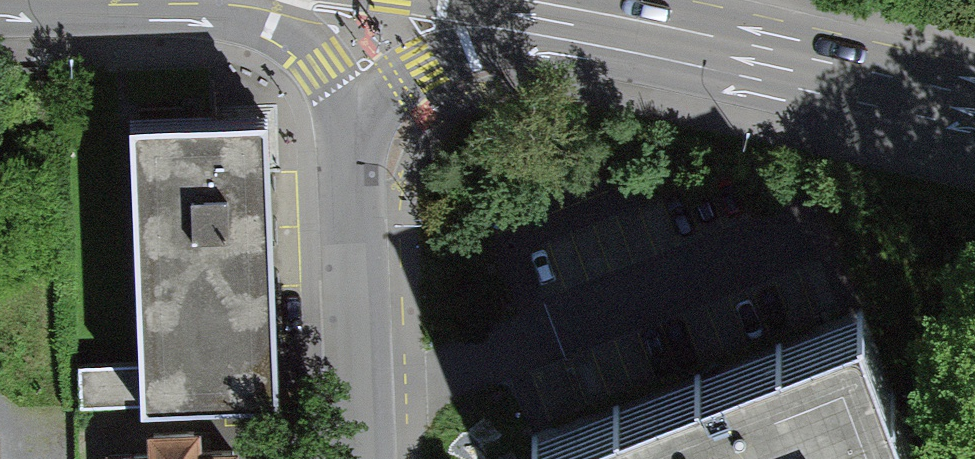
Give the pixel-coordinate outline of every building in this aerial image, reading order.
[(243,120),(137,124),(148,405),(279,400),(269,119),(243,120)] [(530,440),(537,458),(922,458),(866,313),(530,440)]
